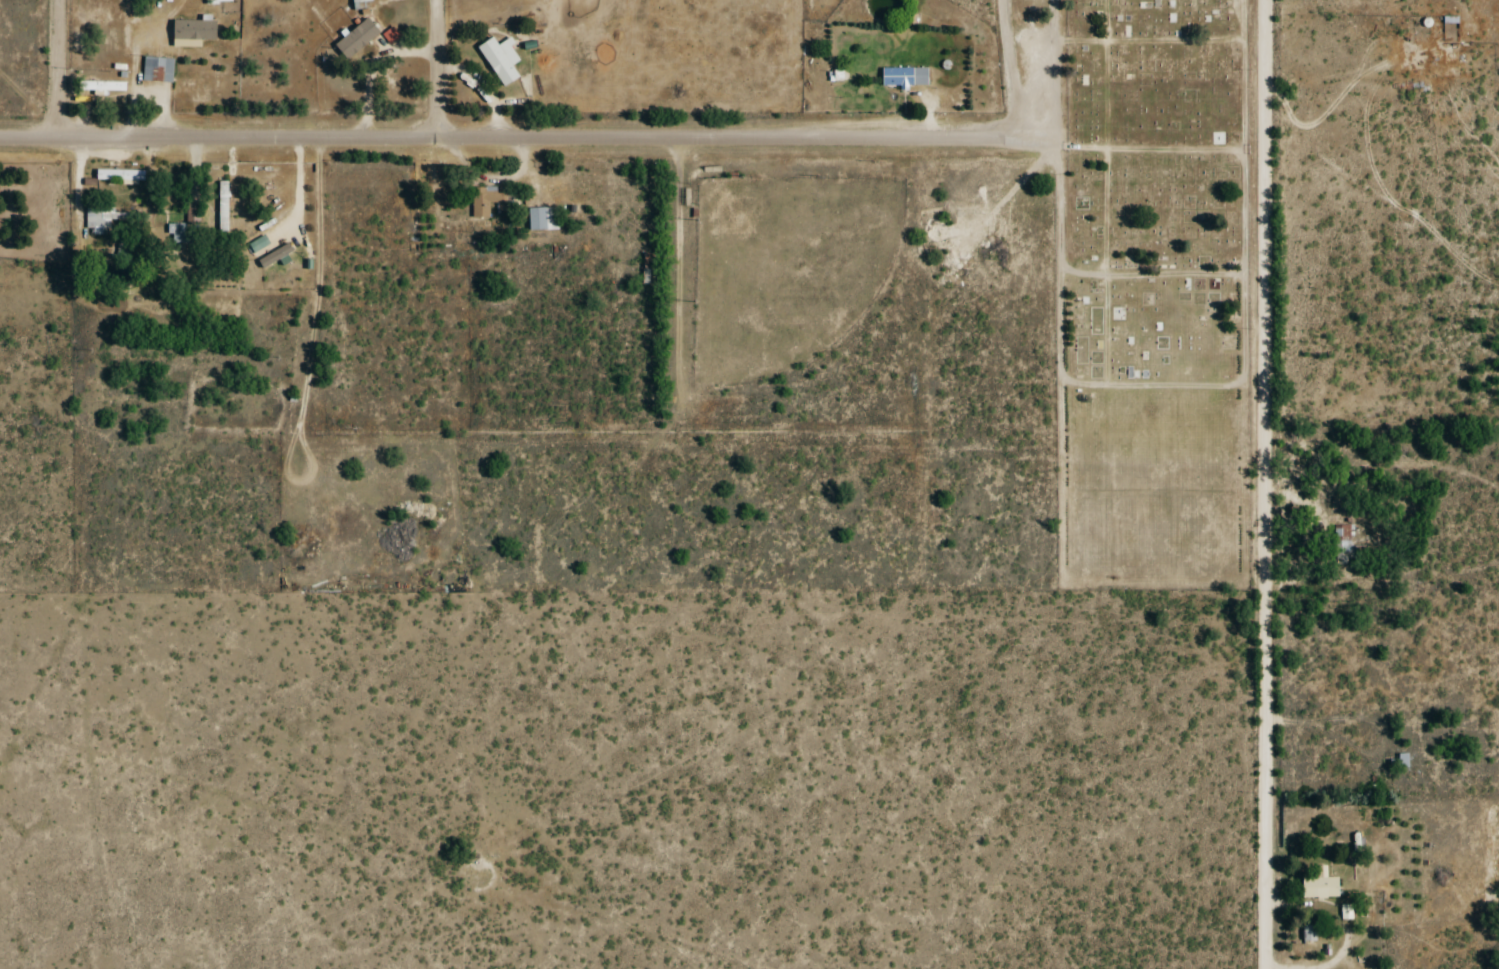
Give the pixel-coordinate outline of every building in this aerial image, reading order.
[(379,33),(367,18),(334,44),(346,60),(379,33)] [(508,38),(497,44),(493,37),(478,45),(501,87),(519,77),(512,65),(520,61),(508,38)] [(143,81),(175,81),(175,101),(207,102),(208,79),(173,78),(174,58),(144,57),(143,81)] [(928,67),(881,67),(881,86),(928,86),(928,67)] [(126,81),(79,81),(79,91),(126,91),(126,81)] [(143,180),(143,170),(96,170),(96,180),(143,180)] [(218,231),(229,231),(229,182),(218,182),(218,231)] [(472,187),(472,217),(491,217),(491,211),(508,211),(508,193),(497,193),(497,187),(472,187)] [(115,207),(86,207),(86,228),(115,228),(115,207)] [(528,207),(528,230),(558,230),(558,207),(528,207)] [(171,242),(184,241),(183,223),(170,223),(171,242)] [(1353,525),(1337,525),(1337,560),(1353,560),(1353,525)] [(1393,769),(1409,762),(1405,752),(1389,758),(1393,769)] [(1338,897),(1338,877),(1326,877),(1326,865),(1317,866),(1317,877),(1302,878),(1302,897),(1338,897)]
